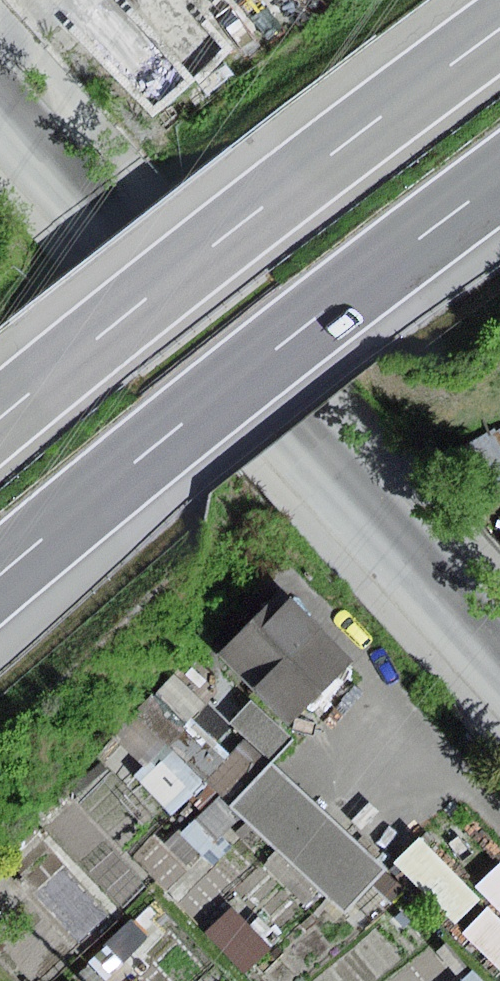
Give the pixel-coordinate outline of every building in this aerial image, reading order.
[(459,451),(484,493),(499,484),(499,431),(498,432),(496,429),(459,451)] [(298,723),(359,660),(287,590),(226,653),(298,723)] [(252,701),(231,725),(273,763),(295,739),(252,701)] [(276,764),(237,807),(350,911),(390,868),(276,764)] [(396,853),(462,921),(488,896),(422,828),(396,853)] [(466,922),(499,961),(499,857),(476,878),(493,898),(466,922)]
